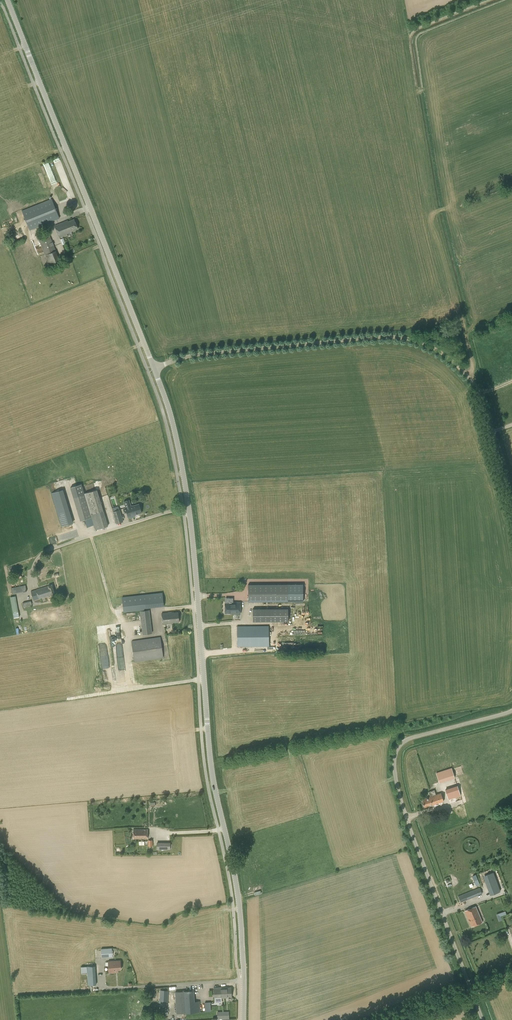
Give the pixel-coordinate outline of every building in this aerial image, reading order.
[(60,218),(52,199),(22,210),(30,230),(60,218)] [(78,229),(74,219),(68,221),(68,220),(55,225),(59,237),(72,232),(71,231),(78,229)] [(56,251),(50,236),(39,240),(50,267),(61,263),(56,251)] [(80,521),(91,517),(95,530),(108,526),(97,489),(84,493),(81,484),(70,487),(80,521)] [(73,523),(64,489),(52,492),(61,526),(73,523)] [(129,500),(124,501),(128,517),(135,515),(135,514),(142,512),(139,504),(131,506),(129,500)] [(123,521),(120,510),(113,512),(116,524),(123,521)] [(55,593),(52,584),(31,591),(34,600),(55,593)] [(303,601),(303,584),(248,584),(248,602),(303,601)] [(27,591),(25,585),(11,588),(12,594),(27,591)] [(164,606),(162,592),(142,594),(144,608),(164,606)] [(142,594),(122,597),(124,610),(144,608),(142,594)] [(231,613),(240,614),(240,602),(229,602),(229,603),(225,603),(225,613),(231,613)] [(253,621),(288,621),(288,609),(253,609),(253,621)] [(141,620),(142,634),(152,633),(149,610),(140,611),(140,612),(122,614),(123,622),(141,620)] [(179,621),(178,612),(172,613),(172,612),(162,613),(163,624),(173,623),(173,622),(179,621)] [(269,626),(237,626),(237,646),(269,646),(269,626)] [(134,662),(164,658),(160,636),(131,641),(134,662)] [(448,799),(461,796),(459,786),(446,788),(448,799)] [(441,793),(436,794),(434,790),(428,792),(430,796),(422,799),(425,807),(443,801),(441,793)] [(133,829),(133,838),(148,838),(147,829),(133,829)] [(491,894),(499,891),(493,872),(484,875),(491,894)] [(462,901),(482,893),(480,887),(459,895),(462,901)] [(483,921),(480,914),(478,915),(475,907),(465,911),(471,926),(483,921)] [(112,948),(101,949),(102,957),(112,956),(112,948)] [(120,961),(108,961),(109,972),(118,972),(118,969),(121,969),(120,961)] [(96,984),(95,966),(84,966),(84,971),(87,970),(88,985),(96,984)] [(231,996),(231,987),(227,988),(227,987),(214,988),(214,998),(227,997),(227,996),(231,996)] [(168,991),(160,991),(160,1000),(168,1000),(168,991)] [(199,1001),(195,1001),(194,991),(175,992),(176,1013),(186,1013),(200,1012),(199,1001)]
